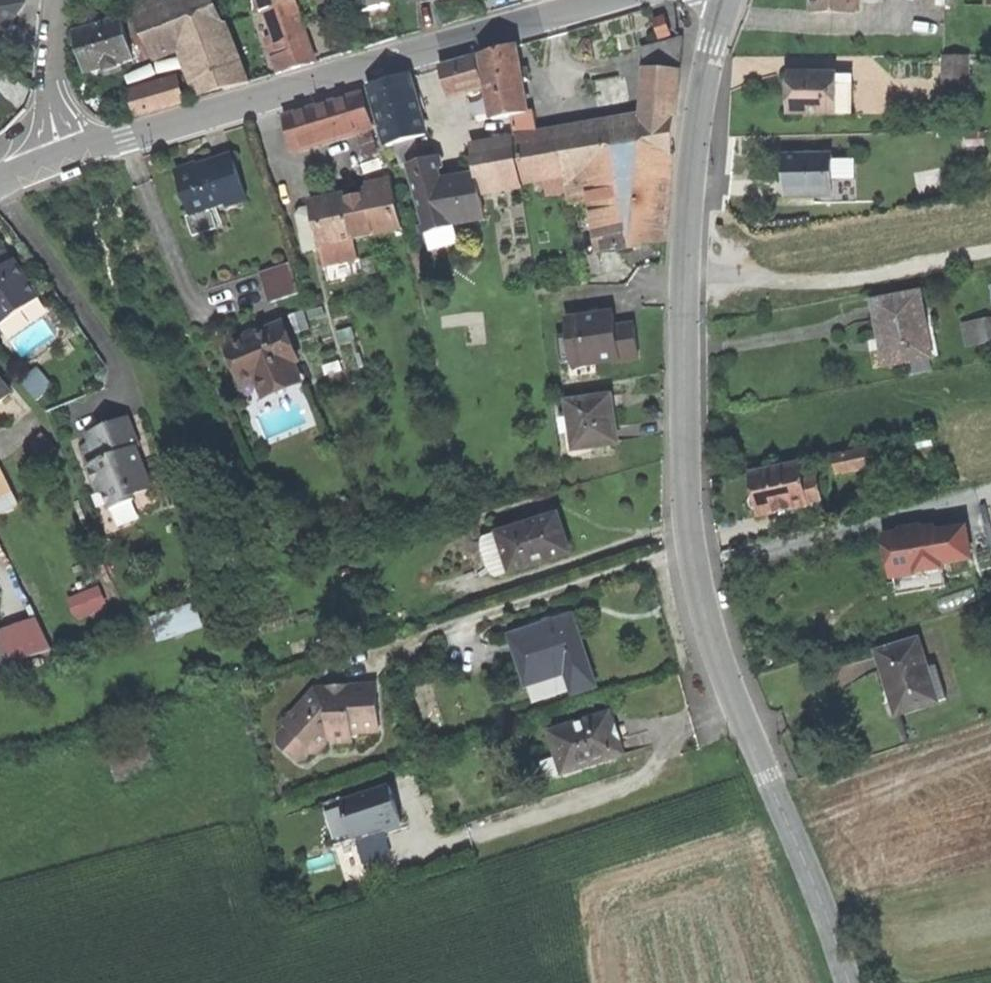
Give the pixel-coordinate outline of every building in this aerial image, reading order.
[(12,25),(27,5),(20,0),(0,0),(0,41),(12,25)] [(155,55),(182,44),(202,97),(253,82),(230,22),(226,23),(216,0),(174,0),(162,5),(160,0),(136,0),(129,3),(155,55)] [(296,1),(299,0),(258,0),(259,13),(265,11),(296,1)] [(390,2),(389,0),(358,0),(360,9),(390,2)] [(855,0),(815,0),(814,12),(854,13),(855,0)] [(302,20),(296,1),(265,11),(273,38),(267,40),(278,74),(315,63),(304,28),(302,20)] [(661,38),(671,35),(665,16),(655,20),(661,38)] [(121,65),(138,59),(124,18),(77,33),(81,45),(90,75),(109,69),(110,72),(122,68),(121,65)] [(308,18),(302,20),(304,28),(310,26),(309,22),(308,18)] [(652,68),(682,69),(685,36),(646,47),(652,68)] [(494,119),(513,115),(530,112),(519,47),(500,52),(483,56),(494,119)] [(973,55),(942,55),(942,103),(972,104),(973,55)] [(450,94),(485,84),(478,57),(442,68),(450,94)] [(666,241),(682,69),(652,68),(648,120),(541,139),(536,110),(530,112),(513,115),(526,181),(546,178),(549,193),(570,189),(590,186),(587,171),(607,167),(621,248),(666,241)] [(789,115),(838,115),(838,85),(838,75),(790,75),(790,91),(789,115)] [(389,146),(427,135),(418,104),(411,77),(372,88),(389,146)] [(137,116),(187,101),(181,81),(131,95),(137,116)] [(838,85),(838,115),(852,115),(852,85),(838,85)] [(294,150),(376,125),(366,92),(308,109),(285,116),(294,150)] [(477,171),(481,193),(488,192),(521,186),(514,145),(474,152),(477,171)] [(833,161),(833,155),(807,156),(785,157),(786,177),(786,198),(834,196),(833,161)] [(227,208),(247,201),(232,156),(198,167),(197,164),(188,168),(176,172),(191,216),(211,210),(226,205),(227,208)] [(485,219),(481,193),(477,171),(454,176),(441,179),(436,159),(409,167),(426,234),(485,219)] [(855,160),(833,161),(834,196),(856,196),(855,160)] [(581,256),(621,248),(607,167),(587,171),(590,186),(570,189),(581,256)] [(366,189),(368,196),(377,194),(375,187),(366,189)] [(377,194),(368,196),(358,198),(349,201),(311,209),(300,211),(298,215),(301,234),(316,231),(319,247),(322,260),(323,266),(358,259),(354,240),(403,229),(395,190),(377,194)] [(309,201),(311,209),(349,201),(347,193),(309,201)] [(217,229),(211,210),(191,216),(187,218),(193,237),(217,229)] [(305,250),(319,247),(316,231),(301,234),(305,250)] [(1,325),(41,297),(24,272),(20,275),(12,264),(14,262),(14,261),(0,241),(0,324),(1,325)] [(308,264),(322,260),(319,247),(305,250),(308,264)] [(16,259),(14,261),(14,262),(12,264),(20,275),(24,272),(16,259)] [(361,274),(358,259),(323,266),(327,281),(361,274)] [(272,303),(300,294),(291,264),(262,273),(272,303)] [(919,292),(873,301),(877,323),(879,338),(884,338),(888,365),(908,360),(928,356),(931,356),(919,292)] [(590,363),(640,355),(637,340),(635,324),(617,326),(615,312),(569,319),(571,337),(563,338),(566,357),(574,356),(575,362),(590,360),(590,363)] [(985,342),(990,340),(990,317),(980,320),(985,342)] [(971,345),(985,342),(980,320),(966,323),(971,345)] [(308,383),(285,325),(263,333),(259,324),(247,329),(240,332),(244,341),(229,347),(238,369),(252,364),(258,377),(244,383),(252,405),(308,383)] [(931,368),(928,356),(908,360),(911,373),(931,368)] [(238,369),(244,383),(258,377),(252,364),(238,369)] [(13,393),(0,377),(0,404),(13,393)] [(577,449),(620,442),(617,419),(615,407),(610,407),(608,395),(569,401),(577,449)] [(136,497),(153,491),(137,449),(140,448),(129,418),(112,424),(89,433),(93,442),(82,445),(100,493),(106,491),(113,510),(137,501),(136,497)] [(838,471),(877,463),(874,446),(835,454),(838,471)] [(821,494),(817,477),(803,480),(799,462),(751,473),(753,485),(755,494),(751,499),(752,506),(757,509),(758,509),(759,514),(808,505),(807,497),(821,494)] [(20,505),(1,466),(0,467),(0,515),(20,505)] [(936,526),(886,534),(891,562),(896,594),(946,585),(942,563),(972,558),(967,525),(937,531),(936,526)] [(495,589),(568,565),(562,546),(556,527),(484,551),(482,556),(486,572),(495,589)] [(77,614),(105,602),(99,588),(71,600),(77,614)] [(198,600),(152,617),(162,642),(207,625),(198,600)] [(510,636),(529,694),(568,681),(572,694),(595,687),(586,658),(572,616),(510,636)] [(53,649),(39,620),(0,634),(0,647),(7,665),(53,649)] [(929,670),(919,638),(878,651),(887,681),(896,713),(948,698),(938,667),(929,670)] [(284,747),(297,759),(305,759),(312,754),(318,753),(332,739),(336,744),(351,741),(351,733),(379,732),(377,686),(349,688),(316,690),(286,724),(296,734),(287,744),(284,747)] [(611,713),(549,734),(557,759),(563,775),(624,755),(618,735),(611,713)] [(277,734),(287,744),(296,734),(286,724),(277,734)] [(118,798),(153,787),(149,774),(150,773),(143,749),(104,761),(112,785),(113,784),(118,798)] [(548,780),(563,775),(557,759),(542,764),(548,780)] [(390,787),(342,803),(344,808),(353,835),(354,839),(384,829),(392,827),(402,823),(390,787)] [(334,841),(353,835),(344,808),(325,814),(334,841)] [(392,853),(384,829),(354,839),(362,863),(392,853)]
